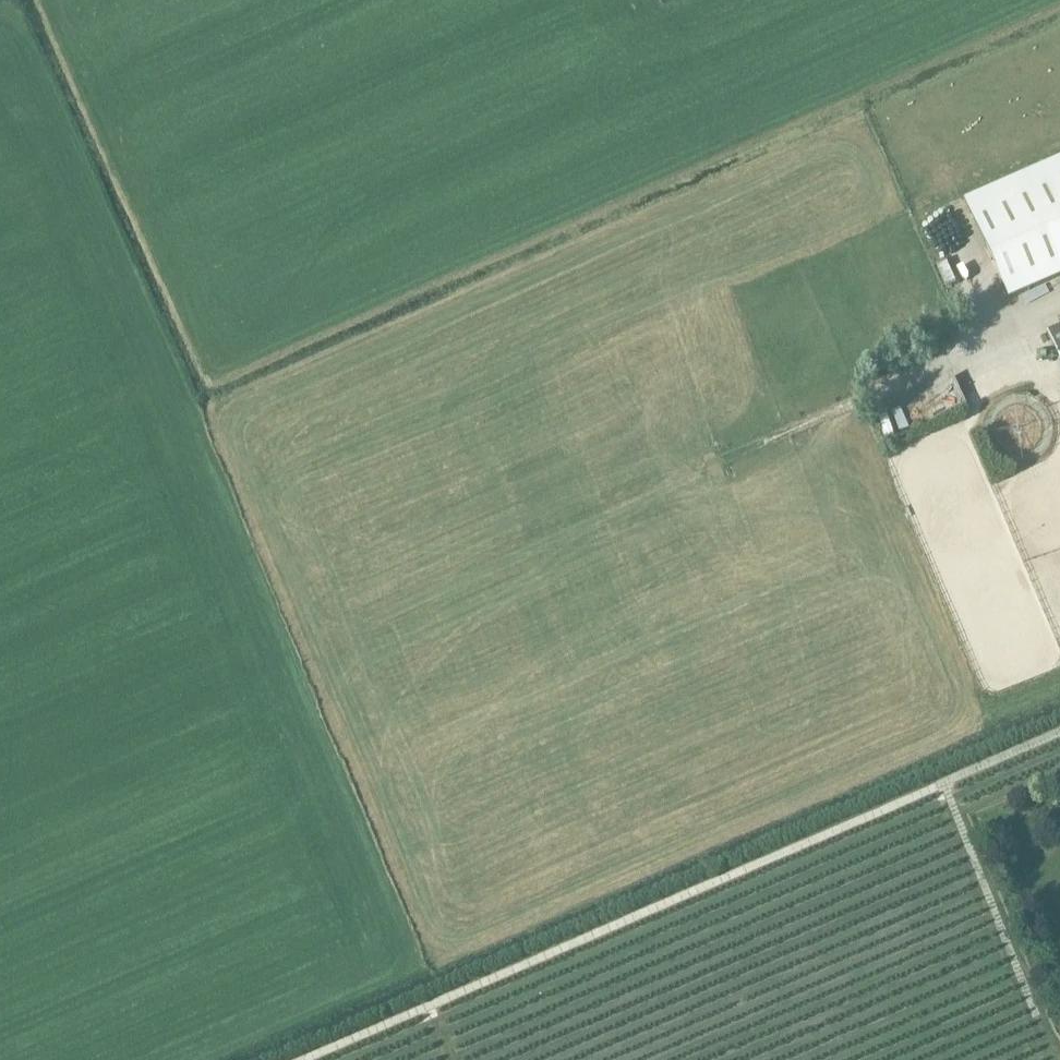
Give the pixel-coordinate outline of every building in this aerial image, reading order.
[(1009,299),(1059,277),(1059,157),(965,198),(1009,299)] [(1047,329),(1059,357),(1059,324),(1047,329)]
